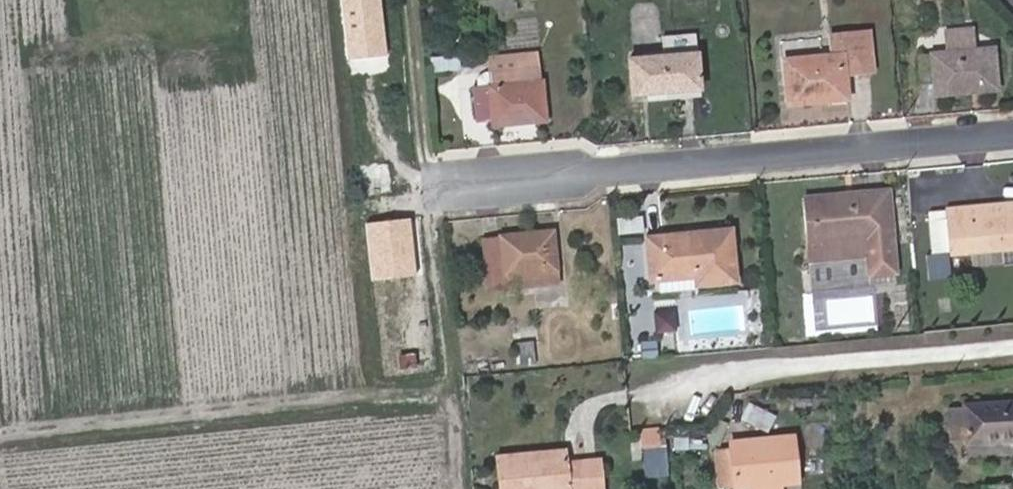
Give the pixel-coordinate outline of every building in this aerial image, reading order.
[(974,48),(972,27),(946,29),(948,52),(917,54),(920,84),(934,83),(935,95),(998,90),(994,47),(974,48)] [(831,43),(857,42),(859,70),(874,68),(869,30),(830,34),(831,43)] [(667,55),(697,52),(696,34),(666,36),(667,55)] [(848,91),(846,72),(859,70),(857,42),(831,43),(832,54),(784,59),(788,105),(819,102),(818,94),(848,91)] [(632,94),(700,88),(697,52),(667,55),(629,59),(632,94)] [(429,55),(430,70),(460,68),(459,54),(429,55)] [(490,60),(491,70),(541,64),(540,55),(490,60)] [(495,118),(495,125),(547,120),(541,64),(491,70),(493,86),(474,87),(478,120),(495,118)] [(848,91),(818,94),(819,102),(848,99),(848,91)] [(805,106),(805,118),(846,118),(846,106),(805,106)] [(864,192),(867,216),(892,214),(890,189),(864,192)] [(812,260),(833,258),(832,243),(868,241),(870,254),(872,273),(897,270),(892,214),(867,216),(864,192),(806,197),(812,260)] [(946,209),(950,254),(969,253),(968,240),(998,238),(999,250),(1012,248),(1012,203),(946,209)] [(738,281),(732,228),(647,237),(651,281),(695,277),(695,285),(738,281)] [(504,235),(504,242),(487,243),(490,288),(558,282),(553,232),(504,235)] [(998,238),(968,240),(969,253),(999,250),(998,238)] [(868,241),(832,243),(833,258),(870,254),(868,241)] [(678,331),(678,309),(658,308),(657,330),(678,331)] [(515,370),(537,369),(536,334),(514,335),(515,370)] [(399,367),(416,365),(416,353),(398,355),(399,367)] [(750,401),(741,419),(769,432),(777,414),(750,401)] [(967,439),(967,443),(1012,440),(1012,402),(965,405),(965,407),(967,439)] [(952,440),(967,439),(965,407),(950,408),(952,440)] [(644,445),(659,444),(657,428),(643,430),(644,445)] [(795,435),(729,440),(730,449),(717,450),(719,484),(734,483),(734,488),(749,487),(749,488),(783,488),(783,483),(799,482),(795,435)] [(535,461),(567,460),(567,449),(535,451),(535,461)] [(600,459),(567,460),(535,461),(535,451),(500,455),(503,488),(604,488),(600,459)]
